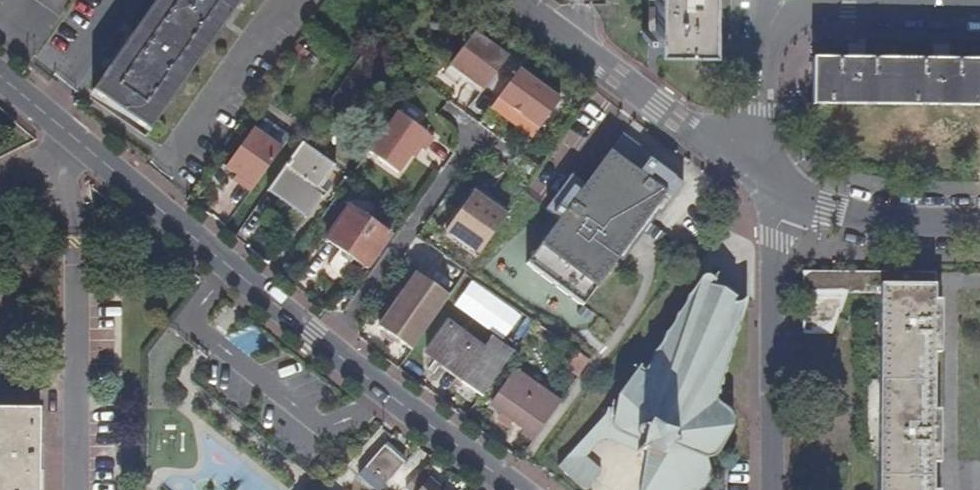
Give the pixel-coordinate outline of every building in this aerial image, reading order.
[(91,90),(149,131),(240,0),(154,0),(91,90)] [(656,46),(710,46),(710,0),(656,0),(656,46)] [(508,56),(475,30),(451,62),(485,88),(508,56)] [(863,49),(847,49),(847,59),(862,59),(863,49)] [(947,50),(931,50),(932,60),(947,60),(947,50)] [(811,58),(810,104),(979,107),(979,60),(947,60),(932,60),(862,59),(847,59),(811,58)] [(561,98),(519,68),(498,96),(540,126),(561,98)] [(435,137),(398,111),(369,151),(398,173),(418,145),(425,151),(435,137)] [(260,114),(251,127),(279,147),(288,135),(260,114)] [(279,147),(251,127),(224,166),(234,174),(240,178),(237,181),(249,190),(279,147)] [(544,209),(558,218),(536,247),(594,289),(653,209),(660,214),(682,184),(675,179),(678,175),(621,133),(583,184),(569,174),(544,209)] [(313,150),(300,141),(266,190),(278,198),(313,150)] [(334,165),(313,150),(278,198),(305,217),(324,190),(319,186),(325,178),(334,165)] [(348,179),(343,176),(331,193),(336,197),(348,179)] [(330,182),(325,178),(319,186),(324,190),(330,182)] [(506,213),(472,190),(446,229),(479,252),(506,213)] [(347,205),(336,197),(313,229),(324,237),(347,205)] [(390,235),(347,205),(324,237),(367,268),(390,235)] [(449,295),(415,271),(377,325),(411,348),(449,295)] [(606,407),(605,412),(557,465),(583,489),(587,489),(600,470),(584,455),(597,440),(601,438),(607,437),(644,452),(639,489),(702,489),(710,477),(711,472),(705,456),(708,458),(711,456),(715,454),(719,450),(732,427),(733,419),(731,413),(728,408),(717,401),(716,398),(716,395),(718,394),(719,390),(718,389),(719,384),(721,385),(722,379),(722,377),(723,374),(724,373),(726,368),(725,366),(726,363),(727,363),(729,353),(729,351),(730,349),(731,349),(734,338),(733,338),(734,333),(736,333),(738,327),(737,325),(738,322),(739,322),(747,297),(744,297),(739,300),(735,302),(732,301),(733,299),(734,298),(735,296),(712,286),(715,279),(710,275),(706,273),(703,274),(700,276),(693,288),(689,293),(686,295),(684,301),(680,309),(677,312),(675,313),(674,318),(672,322),(670,327),(664,331),(660,343),(655,349),(654,350),(644,370),(640,367),(641,365),(639,364),(617,409),(606,407)] [(880,293),(878,489),(932,489),(932,462),(932,448),(932,425),(932,411),(933,352),(933,338),(933,316),(933,301),(933,279),(934,274),(802,273),(802,333),(830,333),(847,292),(880,293)] [(484,347),(447,319),(423,354),(480,395),(511,350),(491,337),(484,347)] [(588,360),(573,350),(563,366),(577,376),(588,360)] [(515,369),(489,405),(522,428),(519,432),(532,441),(560,401),(515,369)] [(38,407),(0,407),(0,489),(38,489),(38,407)] [(384,443),(356,474),(374,489),(377,489),(382,485),(403,460),(384,443)] [(418,470),(406,482),(415,489),(416,489),(426,478),(418,470)] [(427,477),(426,478),(416,489),(442,489),(427,477)]
